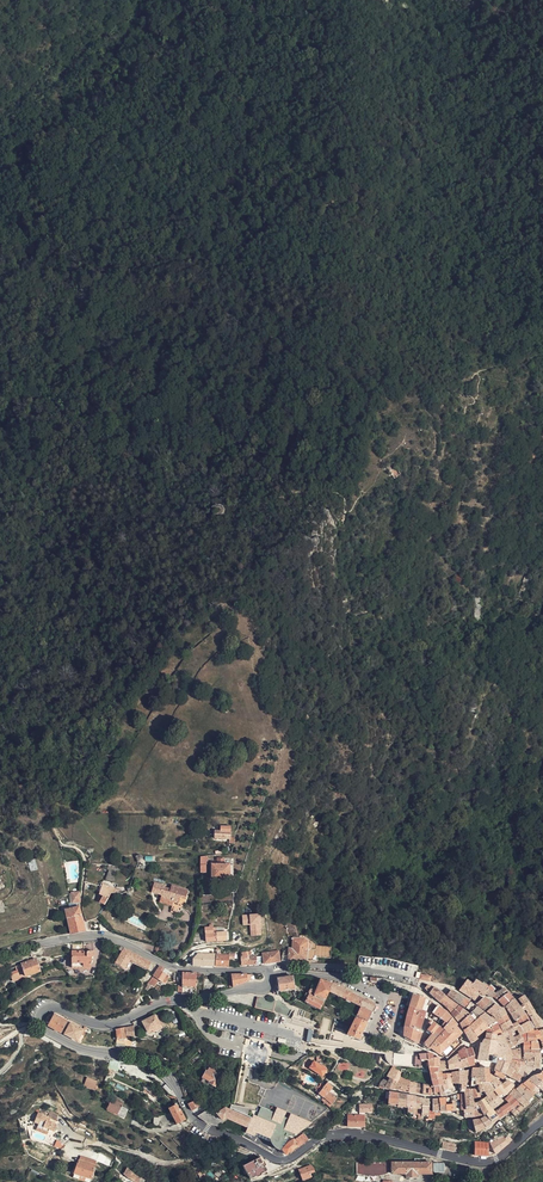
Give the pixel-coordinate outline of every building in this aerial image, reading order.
[(394,473),(391,468),(390,465),(383,470),(388,477),(394,473)] [(452,579),(459,583),(462,578),(456,574),(452,579)] [(230,841),(230,834),(220,833),(215,832),(214,840),(230,841)] [(211,881),(229,881),(229,866),(224,866),(224,860),(217,860),(217,863),(212,863),(211,881)] [(108,871),(106,879),(112,881),(115,873),(108,871)] [(163,889),(164,886),(153,883),(150,892),(160,895),(158,903),(170,906),(171,901),(176,903),(178,897),(184,899),(187,890),(170,884),(169,888),(168,891),(163,889)] [(106,894),(110,897),(121,893),(120,891),(116,891),(114,892),(105,888),(104,892),(101,891),(96,903),(100,905),(106,894)] [(72,905),(79,903),(79,901),(77,893),(69,895),(72,905)] [(100,905),(104,908),(110,897),(106,894),(100,905)] [(69,936),(83,934),(81,917),(79,910),(65,912),(69,936)] [(258,913),(241,914),(241,924),(249,923),(249,929),(259,928),(258,913)] [(279,961),(285,962),(304,963),(305,950),(308,950),(308,944),(302,939),(295,938),(294,936),(288,922),(286,923),(284,918),(282,919),(280,920),(284,934),(287,943),(287,946),(286,951),(282,951),(280,954),(279,961)] [(208,927),(208,928),(208,929),(203,930),(203,935),(204,944),(216,943),(215,935),(212,935),(211,929),(211,927),(208,927)] [(225,933),(215,935),(216,943),(226,942),(225,933)] [(191,945),(196,945),(204,944),(203,935),(195,935),(191,945)] [(82,944),(71,945),(71,969),(83,969),(83,970),(90,970),(90,964),(91,964),(91,957),(93,957),(93,953),(82,953),(82,944)] [(130,954),(122,950),(114,966),(127,973),(130,968),(125,966),(127,961),(127,960),(130,954)] [(239,966),(247,965),(247,957),(253,957),(254,955),(253,951),(238,953),(239,966)] [(260,954),(261,964),(277,962),(276,952),(271,952),(268,951),(268,953),(260,954)] [(145,961),(130,954),(127,960),(127,961),(132,964),(146,971),(150,964),(145,961)] [(191,961),(191,967),(201,967),(201,964),(204,964),(204,967),(212,967),(213,955),(196,955),(191,961)] [(226,961),(226,956),(214,956),(214,967),(225,968),(226,961)] [(21,966),(25,977),(25,978),(40,973),(36,961),(21,966)] [(150,973),(154,966),(150,964),(146,971),(150,973)] [(12,982),(25,977),(21,966),(15,968),(16,971),(9,974),(12,982)] [(158,981),(159,982),(160,983),(161,982),(165,977),(161,974),(163,970),(158,968),(151,977),(152,978),(148,984),(153,988),(157,983),(158,981)] [(230,980),(231,988),(245,982),(244,975),(229,975),(230,980)] [(290,977),(276,979),(277,991),(292,989),(290,977)] [(209,980),(201,980),(201,990),(209,990),(209,980)] [(321,1003),(326,992),(330,985),(323,983),(323,981),(319,980),(319,981),(318,981),(314,993),(314,995),(313,996),(312,996),(310,997),(321,1003)] [(466,981),(458,991),(464,995),(471,985),(466,981)] [(484,987),(474,981),(471,985),(464,995),(473,1001),(479,994),(482,996),(483,994),(490,999),(491,998),(494,994),(493,993),(493,991),(486,985),(484,987)] [(326,992),(339,998),(342,991),(330,985),(326,992)] [(501,986),(494,994),(491,998),(496,1001),(505,991),(501,986)] [(180,995),(193,996),(193,988),(178,987),(178,989),(180,989),(180,995)] [(434,989),(432,988),(427,993),(432,998),(437,991),(434,989)] [(451,999),(455,994),(449,990),(445,994),(451,999)] [(339,998),(358,1007),(360,1008),(364,1001),(342,991),(339,998)] [(442,995),(437,991),(432,998),(436,1002),(442,995)] [(511,998),(505,991),(496,1001),(503,1007),(511,998)] [(304,1002),(318,1009),(321,1003),(310,997),(309,997),(308,996),(307,995),(306,994),(304,993),(301,999),(304,1001),(304,1002)] [(457,1004),(462,998),(455,994),(451,999),(457,1004)] [(421,1005),(423,998),(411,995),(409,1001),(421,1005)] [(448,1000),(442,995),(436,1002),(441,1006),(448,1000)] [(272,1002),(255,997),(252,1007),(269,1012),(286,1016),(288,1006),(286,1005),(284,1003),(277,997),(272,1000),(272,1002)] [(523,998),(519,1003),(527,1016),(534,1030),(541,1027),(538,1020),(533,1014),(523,997),(523,998)] [(462,1008),(467,1002),(462,998),(457,1004),(462,1008)] [(518,1006),(511,998),(503,1007),(507,1015),(518,1006)] [(481,1009),(488,1002),(485,1000),(482,999),(475,1005),(481,1009)] [(456,1005),(448,1000),(441,1006),(445,1009),(448,1013),(456,1005)] [(360,1008),(369,1013),(372,1005),(364,1001),(360,1008)] [(407,1007),(424,1013),(424,1011),(425,1012),(426,1010),(426,1009),(425,1008),(426,1007),(421,1005),(409,1001),(407,1007)] [(430,1011),(434,1006),(428,1002),(426,1007),(425,1008),(426,1009),(426,1010),(430,1011)] [(469,1013),(474,1007),(467,1002),(462,1008),(469,1013)] [(493,1005),(488,1002),(481,1009),(485,1012),(493,1005)] [(460,1009),(456,1005),(448,1013),(452,1018),(460,1009)] [(496,1007),(493,1005),(485,1012),(491,1017),(499,1010),(496,1007)] [(521,1010),(518,1006),(507,1015),(511,1021),(522,1013),(521,1010)] [(354,1017),(365,1022),(369,1013),(360,1008),(358,1007),(354,1017)] [(412,1031),(417,1032),(419,1026),(424,1013),(407,1007),(404,1017),(402,1027),(411,1030),(412,1031)] [(420,1045),(427,1050),(428,1049),(437,1055),(438,1054),(440,1057),(442,1057),(443,1057),(445,1059),(452,1051),(461,1042),(458,1040),(460,1038),(458,1035),(459,1034),(454,1027),(455,1026),(443,1011),(442,1012),(436,1007),(427,1019),(429,1021),(422,1029),(429,1035),(431,1034),(436,1039),(432,1044),(425,1037),(418,1045),(420,1046),(420,1045)] [(488,1030),(488,1027),(487,1024),(493,1022),(488,1017),(487,1018),(474,1007),(469,1013),(478,1023),(483,1029),(482,1030),(488,1030)] [(467,1015),(460,1009),(452,1018),(457,1024),(467,1015)] [(500,1009),(499,1010),(491,1017),(495,1022),(503,1015),(500,1009)] [(526,1020),(522,1013),(511,1021),(511,1023),(514,1031),(519,1028),(518,1026),(526,1020)] [(50,1029),(61,1034),(68,1021),(55,1014),(54,1016),(52,1015),(51,1015),(48,1017),(45,1021),(45,1022),(45,1024),(46,1026),(47,1027),(50,1029)] [(473,1021),(467,1015),(457,1024),(465,1038),(473,1033),(472,1031),(467,1025),(473,1021)] [(506,1022),(503,1015),(495,1022),(497,1027),(506,1022)] [(154,1016),(141,1022),(147,1033),(151,1031),(152,1033),(154,1032),(155,1033),(156,1034),(159,1032),(159,1031),(159,1029),(160,1029),(154,1016)] [(349,1038),(356,1041),(364,1024),(353,1019),(350,1026),(353,1028),(349,1038)] [(519,1028),(514,1031),(516,1036),(521,1033),(530,1028),(528,1024),(526,1020),(518,1026),(519,1028)] [(477,1026),(473,1021),(467,1025),(472,1031),(473,1033),(475,1037),(476,1039),(479,1037),(478,1036),(481,1031),(477,1026)] [(123,1027),(123,1029),(124,1036),(134,1036),(132,1022),(123,1027)] [(509,1026),(506,1022),(497,1027),(499,1031),(509,1026)] [(77,1042),(82,1032),(82,1031),(70,1024),(64,1035),(76,1042),(77,1042)] [(498,1036),(497,1032),(495,1028),(494,1024),(488,1027),(488,1030),(482,1030),(484,1034),(488,1034),(498,1036)] [(345,1036),(349,1038),(353,1028),(350,1026),(345,1036)] [(511,1032),(509,1026),(499,1031),(497,1032),(498,1036),(501,1036),(511,1032)] [(402,1027),(401,1038),(409,1041),(412,1031),(411,1030),(402,1027)] [(534,1030),(539,1043),(542,1041),(542,1032),(541,1027),(534,1030)] [(531,1031),(530,1028),(521,1033),(522,1036),(531,1031)] [(115,1031),(115,1039),(124,1039),(124,1037),(124,1036),(123,1029),(115,1031)] [(409,1041),(415,1044),(419,1033),(417,1032),(412,1031),(409,1041)] [(521,1033),(516,1036),(521,1043),(521,1050),(536,1049),(535,1043),(531,1031),(522,1036),(521,1033)] [(85,1034),(82,1032),(77,1042),(80,1043),(85,1034)] [(515,1039),(511,1032),(501,1036),(505,1047),(507,1046),(508,1046),(517,1044),(515,1039)] [(473,1033),(465,1038),(468,1043),(474,1041),(473,1038),(475,1037),(473,1033)] [(494,1060),(498,1036),(488,1034),(488,1039),(483,1038),(480,1041),(479,1043),(478,1043),(475,1060),(493,1063),(494,1060)] [(505,1047),(501,1036),(498,1036),(494,1060),(502,1062),(502,1065),(506,1066),(506,1062),(506,1059),(507,1049),(507,1046),(505,1047)] [(115,1039),(115,1047),(124,1048),(124,1047),(131,1047),(131,1038),(124,1037),(124,1039),(115,1039)] [(196,1050),(197,1049),(195,1046),(184,1059),(193,1069),(205,1057),(203,1054),(201,1055),(196,1050)] [(204,1053),(201,1046),(197,1049),(196,1050),(201,1055),(203,1054),(204,1053)] [(454,1054),(454,1055),(455,1060),(460,1059),(465,1059),(465,1056),(472,1055),(469,1048),(464,1049),(463,1047),(454,1054)] [(518,1055),(518,1049),(507,1049),(506,1059),(518,1060),(518,1055)] [(536,1049),(521,1050),(521,1057),(525,1057),(531,1057),(537,1058),(536,1049)] [(390,1054),(390,1066),(427,1070),(426,1061),(418,1062),(417,1056),(390,1054)] [(424,1054),(417,1056),(418,1062),(426,1061),(424,1054)] [(454,1055),(445,1061),(447,1070),(454,1069),(455,1060),(454,1055)] [(502,1062),(494,1060),(493,1063),(490,1069),(493,1071),(492,1074),(497,1077),(502,1065),(502,1062)] [(431,1061),(426,1061),(427,1070),(428,1088),(428,1096),(432,1097),(435,1096),(435,1088),(437,1087),(442,1087),(442,1095),(455,1092),(454,1086),(450,1086),(450,1081),(450,1079),(441,1080),(440,1074),(436,1075),(436,1072),(436,1061),(431,1061)] [(312,1062),(308,1068),(320,1076),(324,1070),(320,1067),(321,1066),(318,1065),(318,1066),(312,1062)] [(506,1062),(506,1066),(511,1067),(510,1069),(517,1070),(518,1064),(506,1062)] [(176,1063),(171,1069),(175,1073),(179,1068),(181,1070),(184,1068),(176,1063)] [(525,1065),(522,1064),(518,1075),(522,1078),(524,1076),(528,1072),(529,1070),(531,1067),(525,1065)] [(506,1066),(502,1065),(497,1077),(500,1079),(504,1071),(506,1066)] [(221,1073),(208,1067),(205,1073),(204,1072),(199,1082),(205,1084),(206,1081),(209,1082),(208,1083),(214,1087),(221,1073)] [(391,1071),(389,1070),(384,1077),(387,1079),(394,1083),(398,1076),(399,1073),(392,1069),(391,1071)] [(476,1071),(476,1069),(470,1069),(468,1086),(477,1084),(476,1071)] [(450,1074),(450,1079),(450,1081),(453,1081),(454,1083),(464,1085),(465,1082),(467,1070),(449,1072),(450,1074)] [(486,1070),(476,1071),(477,1084),(485,1080),(486,1075),(486,1070)] [(542,1094),(542,1076),(541,1074),(542,1074),(542,1070),(538,1071),(539,1072),(533,1074),(530,1076),(526,1079),(537,1090),(542,1094)] [(504,1071),(500,1079),(501,1079),(502,1078),(506,1077),(512,1080),(516,1074),(509,1072),(508,1073),(504,1071)] [(490,1077),(486,1075),(485,1080),(486,1079),(490,1083),(495,1087),(486,1095),(490,1099),(495,1095),(498,1098),(502,1096),(506,1093),(499,1085),(490,1077)] [(394,1083),(390,1089),(397,1090),(403,1080),(398,1076),(394,1083)] [(96,1090),(98,1080),(86,1077),(84,1088),(96,1090)] [(394,1083),(387,1079),(385,1082),(381,1080),(379,1081),(376,1086),(382,1089),(383,1087),(385,1089),(389,1090),(390,1089),(394,1083)] [(485,1080),(477,1084),(479,1087),(481,1091),(490,1083),(486,1079),(485,1080)] [(534,1092),(537,1090),(526,1079),(521,1083),(532,1094),(534,1092)] [(403,1080),(397,1090),(406,1092),(406,1082),(403,1080)] [(505,1080),(499,1085),(506,1093),(511,1086),(505,1080)] [(326,1092),(330,1088),(325,1083),(321,1088),(326,1092)] [(490,1083),(481,1091),(485,1096),(486,1095),(495,1087),(490,1083)] [(525,1102),(532,1094),(521,1083),(520,1083),(514,1089),(517,1092),(522,1099),(519,1102),(520,1103),(524,1100),(525,1102)] [(428,1096),(428,1088),(420,1086),(418,1095),(428,1096)] [(317,1093),(321,1097),(326,1092),(321,1088),(317,1093)] [(477,1117),(471,1104),(471,1098),(478,1097),(477,1089),(463,1089),(463,1088),(457,1088),(457,1092),(462,1092),(462,1094),(459,1094),(459,1101),(459,1111),(461,1111),(470,1111),(471,1118),(477,1117)] [(517,1092),(514,1089),(513,1088),(503,1099),(503,1100),(503,1101),(503,1103),(505,1102),(506,1103),(511,1098),(517,1092)] [(81,1094),(91,1098),(93,1093),(83,1089),(81,1094)] [(321,1097),(330,1104),(334,1098),(329,1094),(326,1092),(321,1097)] [(385,1105),(405,1108),(405,1095),(387,1092),(385,1105)] [(517,1104),(519,1102),(522,1099),(517,1092),(511,1098),(517,1104)] [(408,1117),(411,1118),(413,1097),(413,1096),(405,1095),(405,1108),(404,1114),(407,1116),(408,1117)] [(486,1095),(485,1096),(483,1097),(490,1110),(495,1106),(490,1099),(486,1095)] [(495,1095),(490,1099),(495,1106),(498,1103),(500,1101),(498,1098),(495,1095)] [(319,1100),(328,1107),(330,1104),(321,1097),(319,1100)] [(411,1118),(432,1120),(433,1115),(427,1114),(427,1110),(426,1100),(426,1099),(413,1097),(411,1118)] [(449,1098),(449,1097),(443,1098),(444,1112),(451,1112),(449,1098)] [(490,1110),(483,1097),(479,1099),(486,1113),(490,1110)] [(444,1112),(443,1098),(438,1099),(430,1100),(430,1112),(444,1112)] [(511,1098),(506,1103),(511,1109),(517,1104),(511,1098)] [(109,1099),(106,1105),(112,1108),(110,1112),(127,1120),(131,1112),(125,1109),(125,1107),(109,1099)] [(195,1099),(187,1104),(191,1111),(199,1106),(198,1104),(198,1103),(198,1102),(197,1102),(195,1099)] [(486,1113),(479,1099),(474,1102),(481,1116),(486,1113)] [(527,1104),(525,1102),(524,1100),(520,1103),(518,1105),(521,1108),(527,1104)] [(212,1104),(198,1115),(202,1118),(206,1121),(218,1124),(230,1116),(247,1123),(252,1115),(248,1112),(249,1104),(231,1102),(230,1106),(225,1104),(218,1109),(212,1104)] [(481,1116),(474,1102),(471,1104),(477,1117),(481,1116)] [(185,1120),(180,1110),(176,1104),(168,1108),(175,1123),(174,1124),(175,1125),(177,1125),(185,1120)] [(357,1113),(362,1113),(370,1112),(370,1107),(370,1104),(357,1104),(357,1111),(357,1113)] [(492,1113),(496,1120),(509,1110),(504,1104),(492,1113)] [(508,1113),(512,1118),(521,1108),(518,1105),(508,1113)] [(349,1111),(346,1114),(346,1127),(363,1128),(362,1113),(357,1113),(357,1111),(349,1111)] [(463,1119),(471,1118),(470,1111),(461,1111),(463,1119)] [(490,1125),(496,1120),(492,1113),(488,1116),(485,1117),(490,1125)] [(54,1127),(51,1126),(48,1125),(49,1122),(52,1123),(54,1118),(46,1114),(44,1119),(34,1115),(31,1125),(35,1127),(34,1130),(45,1134),(46,1132),(51,1134),(54,1127)] [(158,1118),(154,1118),(153,1125),(151,1125),(151,1128),(158,1128),(171,1129),(172,1127),(169,1115),(158,1117),(158,1118)] [(272,1144),(279,1147),(286,1132),(285,1125),(276,1121),(258,1115),(257,1118),(252,1115),(247,1123),(245,1129),(253,1132),(255,1130),(264,1134),(265,1132),(271,1133),(270,1139),(272,1144)] [(480,1131),(490,1125),(485,1117),(482,1118),(482,1119),(475,1121),(480,1131)] [(473,1135),(480,1131),(475,1121),(471,1122),(472,1130),(472,1133),(473,1135)] [(292,1140),(297,1145),(300,1143),(296,1137),(292,1140)] [(488,1145),(493,1155),(495,1153),(506,1144),(500,1138),(488,1145)] [(284,1155),(297,1145),(292,1140),(292,1139),(286,1143),(281,1149),(284,1155)] [(473,1157),(486,1157),(487,1146),(487,1144),(473,1143),(473,1157)] [(459,1147),(441,1144),(440,1150),(457,1154),(459,1147)] [(80,1157),(78,1161),(94,1166),(95,1163),(80,1157)] [(277,1168),(280,1165),(270,1162),(261,1157),(258,1158),(261,1162),(263,1165),(262,1166),(265,1171),(264,1171),(265,1174),(274,1170),(277,1168)] [(247,1179),(264,1171),(265,1171),(262,1166),(263,1165),(261,1162),(258,1158),(240,1166),(247,1179)] [(94,1166),(78,1161),(74,1174),(90,1179),(94,1166)] [(356,1174),(359,1175),(360,1174),(385,1174),(385,1176),(388,1175),(388,1164),(356,1163),(356,1174)] [(431,1163),(392,1163),(391,1174),(406,1174),(406,1178),(417,1178),(417,1174),(431,1174),(431,1163)] [(309,1174),(313,1172),(311,1167),(310,1167),(310,1165),(298,1170),(301,1180),(310,1177),(309,1174)] [(126,1169),(122,1175),(126,1179),(130,1181),(131,1181),(143,1181),(139,1179),(136,1177),(126,1169)]
